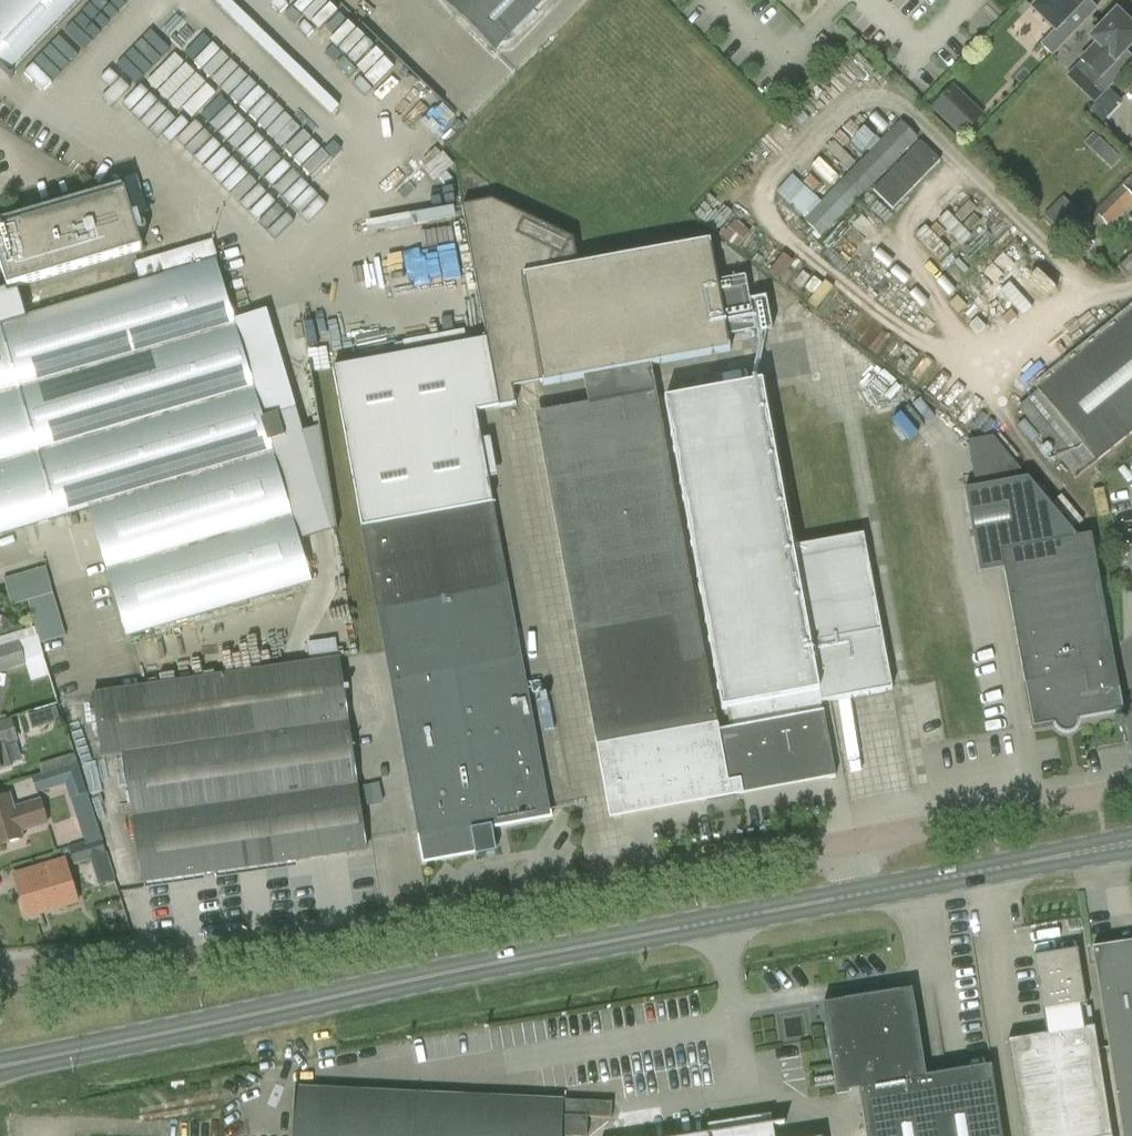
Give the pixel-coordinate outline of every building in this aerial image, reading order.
[(10,78),(85,0),(0,0),(0,68),(10,78)] [(325,114),(334,105),(229,0),(212,0),(325,114)] [(300,17),(349,69),(368,51),(320,0),(280,0),(297,19),(300,17)] [(494,53),(545,0),(440,0),(494,53)] [(1054,58),(1092,17),(1081,6),(1087,0),(1044,0),(1034,11),(1055,31),(1041,46),(1054,58)] [(152,25),(287,149),(305,129),(171,5),(152,25)] [(1117,13),(1092,40),(1098,46),(1083,62),(1100,79),(1094,86),(1105,96),(1123,77),(1113,67),(1131,47),(1131,22),(1126,16),(1123,19),(1117,13)] [(159,132),(192,167),(213,146),(189,122),(214,98),(149,32),(127,54),(139,66),(130,76),(136,81),(132,85),(118,71),(101,87),(152,139),(159,132)] [(950,82),(928,107),(961,135),(983,111),(950,82)] [(220,111),(206,130),(222,141),(236,122),(220,111)] [(901,121),(823,201),(813,192),(820,185),(810,175),(803,183),(794,174),(778,190),(806,218),(804,221),(821,238),(918,138),(901,121)] [(224,161),(206,177),(240,213),(257,196),(224,161)] [(1098,237),(1107,227),(1108,228),(1131,204),(1131,177),(1084,223),(1098,237)] [(25,317),(16,287),(141,250),(124,194),(0,231),(0,267),(1,266),(7,289),(0,291),(0,534),(28,526),(32,540),(67,530),(63,517),(90,509),(128,637),(309,583),(267,443),(285,438),(278,414),(260,420),(214,264),(218,263),(212,240),(134,263),(140,283),(25,317)] [(1083,217),(1062,196),(1044,216),(1065,236),(1083,217)] [(493,201),(464,206),(488,341),(500,407),(516,405),(513,387),(543,382),(544,386),(730,352),(728,338),(756,333),(746,278),(718,283),(710,241),(579,265),(575,240),(493,201)] [(737,250),(744,242),(728,229),(722,237),(737,250)] [(1118,269),(1129,281),(1131,278),(1131,257),(1118,269)] [(1038,392),(1018,408),(1076,479),(1095,463),(1131,433),(1131,314),(1037,392),(1038,392)] [(488,341),(334,369),(376,605),(377,605),(386,652),(420,841),(419,842),(423,863),(475,854),(475,857),(496,853),(492,828),(551,818),(508,582),(475,412),(500,407),(488,341)] [(716,734),(657,406),(550,426),(621,806),(708,790),(710,803),(738,798),(735,785),(834,766),(823,705),(893,692),(864,537),(794,550),(764,384),(666,402),(721,710),(726,709),(730,731),(716,734)] [(968,442),(977,490),(965,492),(980,576),(1004,572),(1020,657),(1034,730),(1055,726),(1057,730),(1060,733),(1064,735),(1073,733),(1076,730),(1078,726),(1079,721),(1123,713),(1113,657),(1091,536),(1078,539),(1028,481),(1029,480),(993,437),(968,442)] [(34,629),(0,639),(0,673),(26,666),(25,663),(44,657),(38,637),(37,637),(34,629)] [(310,662),(216,676),(243,869),(366,851),(335,639),(307,643),(310,662)] [(216,676),(93,694),(103,758),(124,755),(143,883),(243,869),(216,676)] [(1,772),(0,771),(12,767),(5,745),(17,741),(11,721),(0,724),(0,772),(1,772)] [(42,775),(32,778),(36,794),(66,785),(70,800),(87,795),(78,764),(42,775)] [(387,768),(380,769),(382,778),(388,777),(387,768)] [(364,783),(365,803),(381,802),(380,782),(364,783)] [(47,825),(40,801),(13,809),(9,796),(0,799),(0,847),(22,840),(20,834),(47,825)] [(105,855),(101,843),(70,852),(74,865),(105,855)] [(25,919),(77,904),(64,861),(36,869),(40,882),(16,889),(25,919)] [(1092,949),(1122,1135),(1131,1135),(1131,943),(1092,949)] [(1043,1014),(1085,1007),(1076,952),(1034,959),(1043,1014)] [(858,1090),(866,1135),(1002,1135),(991,1067),(925,1077),(911,989),(822,1004),(836,1093),(858,1090)] [(1094,1028),(1007,1042),(1022,1135),(1111,1135),(1094,1028)] [(563,1101),(295,1088),(293,1135),(611,1135),(612,1104),(563,1101)] [(771,1117),(709,1127),(710,1135),(774,1135),(771,1117)]
